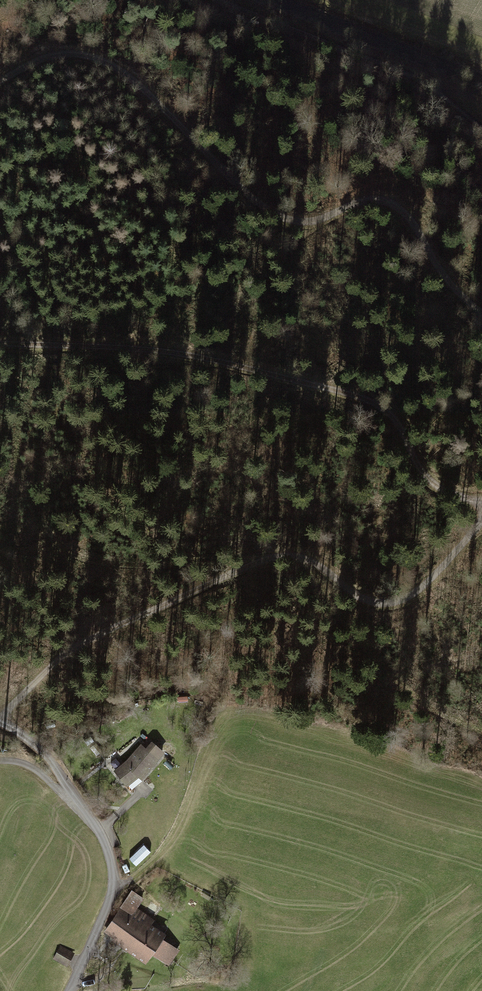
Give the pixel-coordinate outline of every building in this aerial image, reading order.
[(161,752),(151,744),(146,750),(140,746),(127,761),(114,772),(126,787),(139,777),(161,752)] [(134,894),(106,933),(148,961),(154,952),(168,962),(176,951),(162,941),(165,936),(150,926),(154,919),(137,907),(142,900),(134,894)] [(54,959),(65,965),(72,952),(61,945),(54,959)]
